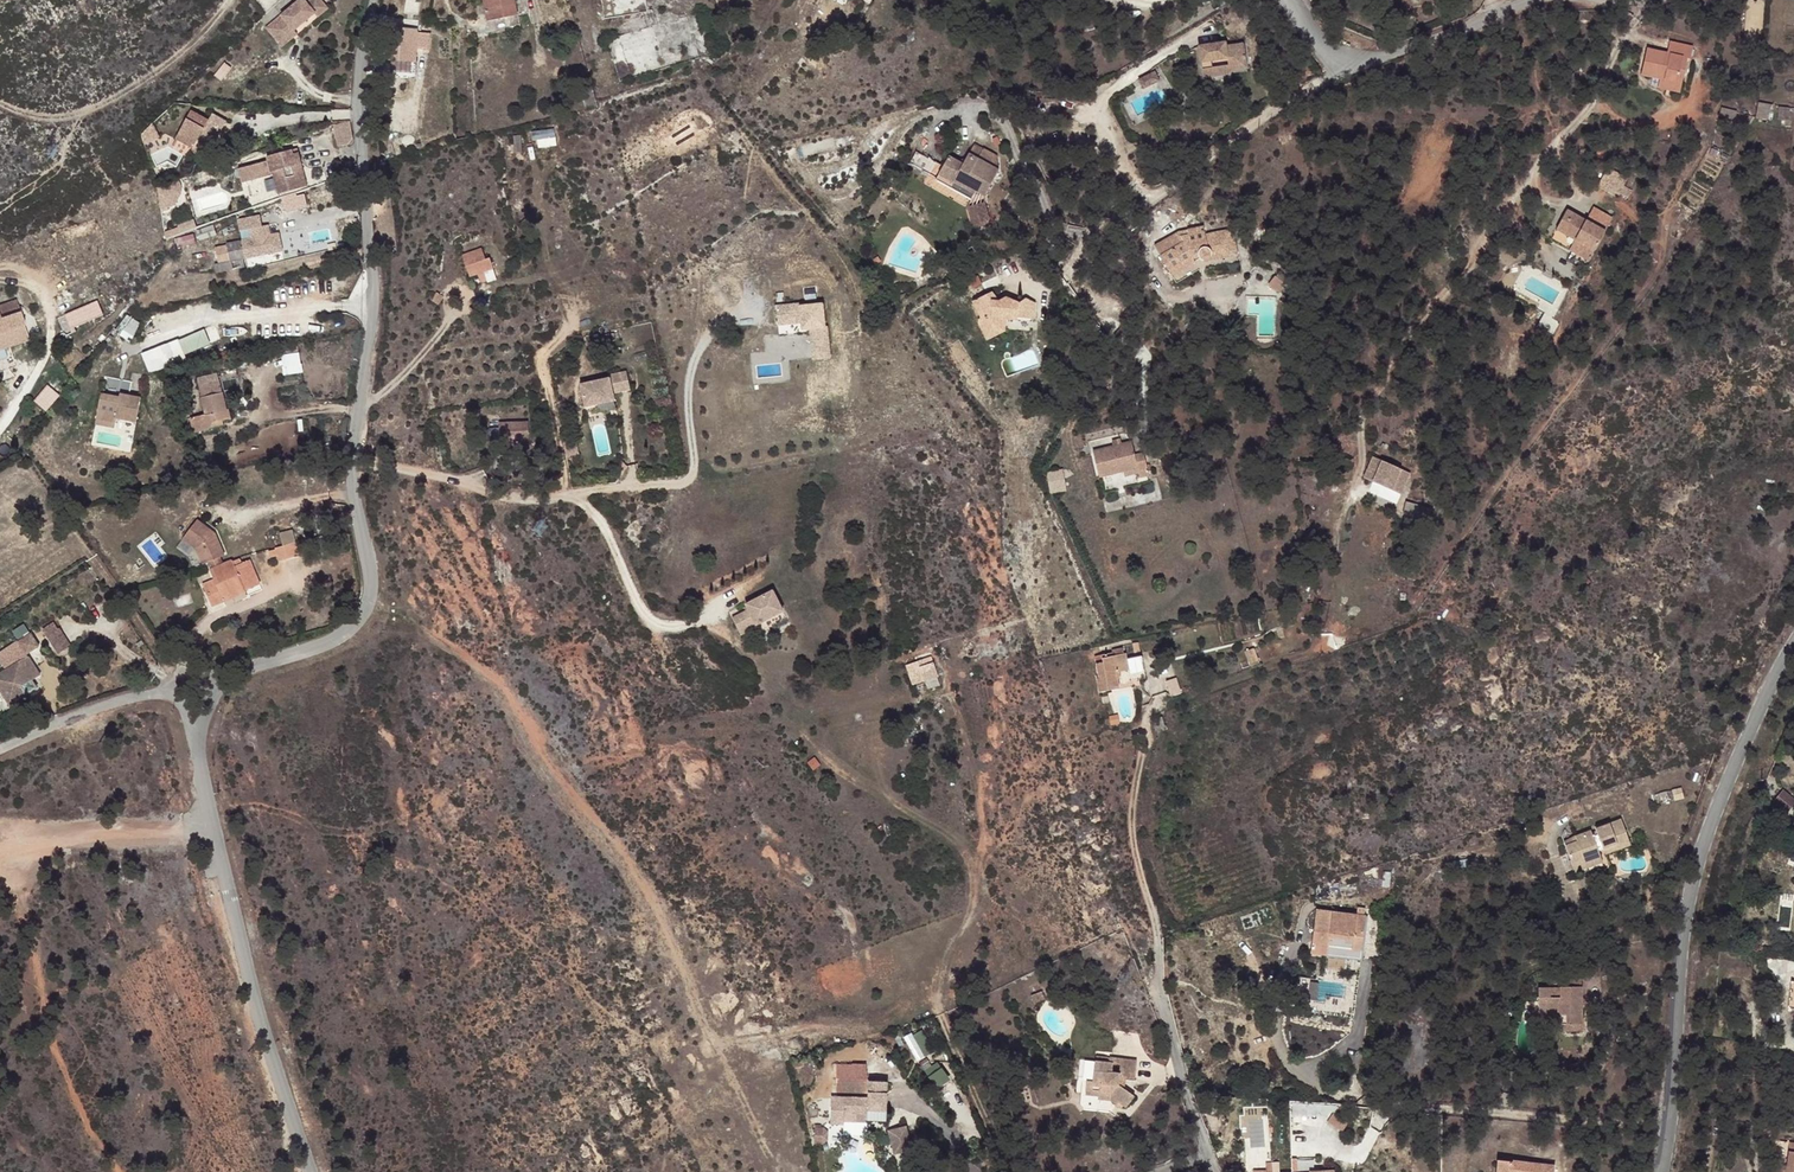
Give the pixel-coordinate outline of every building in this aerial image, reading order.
[(261,26),(277,45),(290,34),(311,18),(298,0),(296,0),(261,26)] [(487,22),(518,15),(515,0),(482,0),(487,22)] [(386,35),(385,57),(403,57),(403,70),(416,71),(416,47),(412,47),(412,35),(386,35)] [(1228,60),(1231,70),(1249,67),(1244,43),(1227,47),(1226,43),(1198,50),(1204,81),(1215,79),(1212,63),(1228,60)] [(1663,57),(1643,52),(1638,77),(1674,86),(1680,63),(1687,64),(1690,52),(1666,46),(1663,57)] [(403,57),(385,57),(385,69),(403,70),(403,57)] [(1232,76),(1231,70),(1228,60),(1212,63),(1215,79),(1232,76)] [(227,70),(222,65),(209,77),(214,83),(227,70)] [(1137,80),(1143,90),(1160,81),(1154,71),(1137,80)] [(1758,103),(1756,117),(1767,119),(1769,104),(1758,103)] [(196,112),(182,131),(196,141),(192,148),(198,153),(206,142),(207,143),(219,127),(217,126),(213,123),(204,115),(202,117),(196,112)] [(1730,119),(1716,116),(1715,125),(1728,128),(1730,119)] [(348,120),(332,126),(334,147),(345,146),(350,140),(349,129),(348,120)] [(153,125),(142,137),(145,145),(160,138),(153,125)] [(223,131),(219,127),(207,143),(211,146),(223,131)] [(196,141),(182,131),(177,137),(192,148),(196,141)] [(984,197),(999,170),(980,159),(986,150),(974,144),(963,164),(949,156),(938,175),(939,176),(973,195),(974,195),(976,192),(984,197)] [(307,187),(299,166),(295,154),(292,155),(292,153),(290,151),(284,154),(285,158),(266,164),(238,175),(242,187),(271,178),(278,196),(307,187)] [(939,176),(936,180),(971,199),(973,195),(939,176)] [(968,209),(974,229),(990,225),(984,203),(968,209)] [(1612,218),(1593,207),(1586,220),(1567,210),(1556,230),(1574,241),(1569,250),(1588,261),(1612,218)] [(257,225),(254,217),(238,220),(240,230),(257,225)] [(1208,257),(1211,256),(1235,252),(1231,228),(1202,233),(1201,227),(1184,229),(1186,235),(1178,236),(1174,231),(1152,246),(1171,275),(1194,262),(1191,257),(1197,255),(1199,256),(1203,259),(1208,257)] [(271,256),(267,239),(214,250),(217,267),(271,256)] [(463,252),(469,277),(479,275),(481,283),(497,279),(491,255),(486,256),(484,247),(463,252)] [(1235,252),(1211,256),(1213,264),(1236,260),(1235,252)] [(1284,282),(1273,274),(1267,280),(1279,289),(1284,282)] [(987,282),(974,292),(985,309),(980,312),(988,324),(1001,315),(1002,306),(1009,306),(1032,311),(1034,295),(1030,288),(1029,289),(1023,293),(1010,290),(1003,293),(993,291),(987,282)] [(985,309),(974,292),(969,295),(980,312),(985,309)] [(98,299),(63,314),(70,329),(105,314),(98,299)] [(797,299),(772,300),(774,319),(797,317),(798,324),(805,324),(806,339),(823,338),(822,322),(820,322),(818,300),(797,301),(797,299)] [(1001,315),(988,324),(991,330),(1006,320),(1009,306),(1002,306),(1001,315)] [(26,326),(21,312),(1,318),(0,315),(0,334),(26,326)] [(1007,319),(1007,326),(1029,327),(1029,319),(1007,319)] [(207,342),(200,325),(172,335),(178,351),(207,342)] [(823,338),(806,339),(807,354),(824,353),(823,338)] [(280,354),(282,374),(302,372),(300,351),(280,354)] [(574,372),(578,395),(607,390),(606,383),(623,379),(620,361),(602,365),(603,367),(574,372)] [(217,424),(230,422),(234,420),(232,409),(227,410),(219,375),(211,376),(212,381),(197,386),(205,416),(190,419),(194,436),(219,430),(217,424)] [(49,383),(34,400),(47,411),(61,394),(49,383)] [(101,393),(96,421),(115,424),(116,419),(136,423),(141,397),(120,393),(119,397),(101,393)] [(510,423),(512,440),(523,439),(524,432),(531,431),(530,421),(510,423)] [(232,427),(230,422),(217,424),(219,430),(232,427)] [(1074,445),(1076,453),(1088,447),(1086,441),(1074,445)] [(1088,447),(1076,453),(1061,460),(1070,484),(1094,475),(1109,468),(1111,474),(1113,479),(1122,474),(1113,452),(1103,456),(1098,444),(1088,447)] [(1395,496),(1407,474),(1381,461),(1376,471),(1373,477),(1370,483),(1395,496)] [(1373,477),(1376,471),(1368,467),(1364,474),(1373,477)] [(1109,468),(1094,475),(1096,480),(1111,474),(1109,468)] [(1039,493),(1035,483),(1018,488),(1021,498),(1039,493)] [(1397,518),(1416,528),(1422,517),(1403,505),(1397,518)] [(296,543),(275,548),(278,561),(299,556),(296,543)] [(258,585),(250,560),(240,563),(240,561),(234,563),(233,560),(209,568),(211,577),(202,579),(207,604),(220,599),(219,594),(243,587),(244,591),(258,585)] [(742,618),(769,605),(760,585),(732,597),(735,603),(718,610),(726,628),(736,623),(734,620),(732,615),(739,612),(741,616),(742,618)] [(57,628),(45,635),(50,643),(61,636),(57,628)] [(61,636),(50,643),(60,659),(73,651),(63,635),(61,636)] [(1257,666),(1253,652),(1241,654),(1245,669),(1257,666)] [(1126,655),(1102,658),(1103,663),(1095,664),(1098,679),(1096,679),(1099,692),(1119,688),(1119,686),(1146,681),(1141,656),(1127,659),(1126,655)] [(0,680),(0,698),(3,696),(12,710),(40,692),(35,685),(43,679),(31,660),(0,680)] [(913,690),(925,686),(921,671),(928,669),(925,660),(906,666),(913,690)] [(938,683),(933,667),(928,669),(921,671),(925,686),(938,683)] [(940,691),(938,683),(925,686),(926,693),(940,691)] [(1163,730),(1161,720),(1151,723),(1154,734),(1163,730)] [(1787,812),(1793,805),(1793,796),(1785,788),(1774,801),(1787,812)] [(1578,841),(1565,847),(1574,873),(1586,869),(1583,862),(1599,857),(1596,850),(1602,849),(1603,852),(1618,847),(1617,844),(1627,841),(1622,822),(1595,830),(1596,834),(1592,836),(1590,831),(1576,836),(1578,841)] [(1367,918),(1317,911),(1311,954),(1329,957),(1331,946),(1362,950),(1367,918)] [(1314,999),(1318,983),(1301,978),(1297,994),(1314,999)] [(1549,991),(1527,990),(1526,1017),(1552,1019),(1552,1034),(1569,1037),(1572,992),(1558,991),(1559,983),(1550,984),(1549,991)] [(1042,991),(1031,996),(1034,1004),(1045,999),(1042,991)] [(905,1037),(919,1060),(933,1052),(920,1029),(905,1037)] [(1131,1068),(1101,1064),(1101,1068),(1088,1066),(1086,1087),(1079,1085),(1077,1099),(1089,1101),(1089,1104),(1104,1106),(1109,1112),(1108,1113),(1115,1120),(1129,1104),(1113,1090),(1114,1083),(1129,1085),(1131,1068)] [(941,1066),(929,1075),(938,1087),(950,1078),(941,1066)] [(846,1113),(856,1113),(870,1112),(870,1121),(888,1120),(889,1080),(869,1081),(869,1095),(833,1095),(833,1123),(846,1123),(846,1113)] [(870,1112),(856,1113),(856,1122),(870,1121),(870,1112)] [(1333,1113),(1327,1122),(1342,1131),(1348,1123),(1333,1113)] [(904,1126),(888,1129),(894,1151),(910,1147),(904,1126)] [(822,1127),(815,1127),(814,1144),(823,1144),(828,1140),(828,1131),(823,1127),(822,1127)] [(1502,1158),(1501,1171),(1557,1171),(1557,1161),(1502,1158)]
